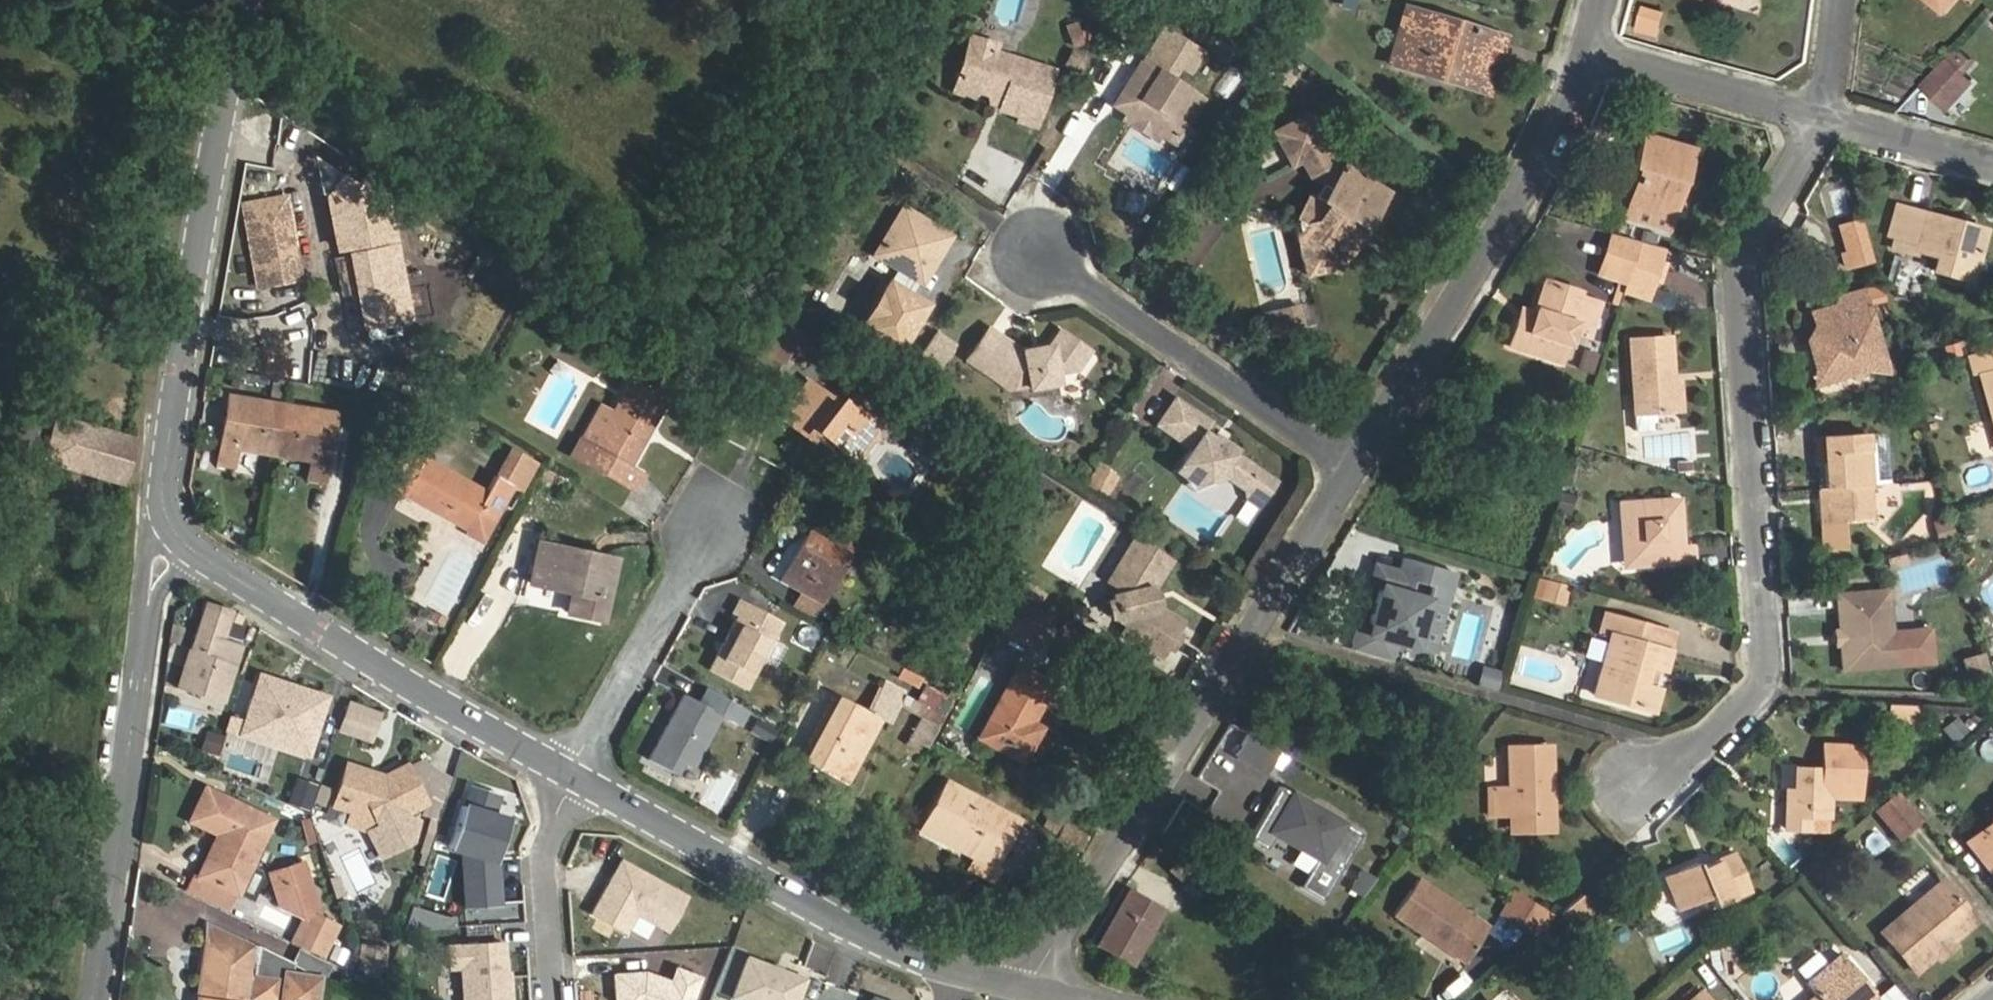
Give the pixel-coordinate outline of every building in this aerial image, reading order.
[(1941,17),(1955,0),(1920,0),(1941,17)] [(1388,62),(1397,65),(1414,9),(1405,6),(1388,62)] [(1634,34),(1659,38),(1664,11),(1639,7),(1634,34)] [(1480,80),(1495,34),(1414,9),(1397,65),(1413,70),(1416,60),(1480,80)] [(1178,58),(1189,65),(1201,45),(1162,22),(1141,56),(1157,66),(1142,91),(1126,81),(1115,98),(1129,106),(1132,108),(1134,106),(1159,121),(1157,123),(1160,125),(1174,134),(1200,91),(1169,72),(1178,58)] [(1064,26),(1068,48),(1080,45),(1075,24),(1064,26)] [(1003,89),(999,101),(999,104),(1018,110),(1017,115),(1036,121),(1054,64),(994,47),(996,38),(969,30),(955,78),(988,88),(998,86),(1003,89)] [(1416,60),(1413,70),(1487,94),(1505,37),(1495,34),(1480,80),(1416,60)] [(1969,66),(1955,54),(1926,86),(1947,107),(1971,82),(1963,73),(1969,66)] [(1141,56),(1126,81),(1142,91),(1157,66),(1141,56)] [(987,98),(999,101),(1003,89),(998,86),(988,88),(955,78),(952,86),(972,92),(980,90),(984,91),(987,98)] [(1129,106),(1124,115),(1155,133),(1160,125),(1157,123),(1159,121),(1134,106),(1132,108),(1129,106)] [(1298,156),(1306,151),(1329,138),(1311,106),(1279,124),(1298,156)] [(1633,165),(1638,167),(1646,169),(1643,179),(1636,177),(1628,203),(1671,216),(1690,148),(1643,134),(1633,165)] [(1319,170),(1335,149),(1329,138),(1306,151),(1316,168),(1319,170)] [(1362,218),(1366,220),(1389,183),(1335,149),(1319,170),(1331,178),(1324,190),(1330,195),(1321,211),(1311,206),(1306,213),(1300,209),(1309,265),(1336,260),(1340,263),(1357,235),(1353,233),(1362,218)] [(1646,169),(1638,167),(1636,177),(1643,179),(1646,169)] [(1283,192),(1281,173),(1242,177),(1244,196),(1283,192)] [(1330,195),(1324,190),(1313,184),(1300,209),(1306,213),(1311,206),(1321,211),(1330,195)] [(287,197),(242,206),(257,287),(302,279),(287,197)] [(1929,270),(1951,276),(1954,268),(1971,272),(1984,227),(1962,221),(1960,228),(1945,224),(1946,217),(1894,203),(1885,236),(1892,237),(1888,250),(1911,256),(1913,250),(1933,255),(1929,270)] [(946,234),(902,207),(875,252),(905,271),(882,312),(908,327),(922,302),(911,295),(946,234)] [(1960,228),(1962,221),(1946,217),(1945,224),(1960,228)] [(1353,233),(1357,235),(1366,220),(1362,218),(1353,233)] [(1638,241),(1640,242),(1642,232),(1620,226),(1617,235),(1638,241)] [(1631,265),(1636,249),(1638,241),(1617,235),(1607,232),(1595,270),(1627,278),(1631,265)] [(1636,249),(1659,256),(1662,247),(1640,242),(1638,241),(1636,249)] [(351,257),(357,293),(364,327),(408,318),(395,249),(351,257)] [(1631,265),(1654,271),(1659,256),(1636,249),(1631,265)] [(341,296),(357,293),(351,257),(334,260),(341,296)] [(1646,297),(1654,271),(1631,265),(1627,278),(1623,291),(1646,297)] [(1954,268),(1951,276),(1968,281),(1971,272),(1954,268)] [(1532,308),(1531,312),(1528,323),(1516,319),(1508,347),(1559,362),(1565,345),(1567,346),(1571,332),(1575,333),(1587,337),(1598,305),(1575,298),(1574,300),(1559,296),(1562,287),(1543,281),(1535,309),(1532,308)] [(1866,304),(1881,303),(1880,285),(1865,286),(1866,304)] [(1574,300),(1575,298),(1576,292),(1562,287),(1559,296),(1574,300)] [(1860,290),(1841,296),(1838,301),(1837,304),(1834,308),(1831,310),(1827,312),(1822,312),(1814,326),(1807,339),(1815,369),(1830,378),(1867,368),(1882,364),(1860,290)] [(1837,304),(1838,301),(1810,311),(1814,326),(1822,312),(1827,312),(1831,310),(1834,308),(1837,304)] [(1307,303),(1292,306),(1296,327),(1311,324),(1307,303)] [(1292,306),(1270,310),(1275,332),(1296,327),(1292,306)] [(1528,323),(1531,312),(1520,309),(1516,319),(1528,323)] [(785,359),(797,337),(779,327),(763,359),(781,368),(785,359)] [(1020,350),(987,328),(965,361),(1004,387),(1026,382),(1028,390),(1057,383),(1055,371),(1076,366),(1087,349),(1057,329),(1047,344),(1020,350)] [(1571,332),(1567,346),(1571,347),(1575,333),(1571,332)] [(950,343),(936,333),(923,355),(937,365),(950,343)] [(812,346),(797,337),(785,359),(800,367),(812,346)] [(1669,337),(1629,340),(1634,413),(1652,411),(1674,410),(1672,381),(1669,337)] [(1571,368),(1587,375),(1596,354),(1579,348),(1571,368)] [(1990,419),(1992,418),(1992,367),(1975,372),(1990,419)] [(1830,378),(1815,369),(1812,384),(1830,378)] [(668,398),(633,378),(596,447),(579,438),(567,458),(635,494),(645,474),(631,467),(668,398)] [(812,435),(817,429),(831,441),(850,455),(855,448),(862,447),(868,439),(866,433),(873,424),(840,399),(837,403),(806,378),(778,414),(809,439),(812,435)] [(1682,409),(1680,380),(1672,381),(1674,410),(1682,409)] [(218,464),(233,466),(235,450),(311,461),(308,478),(324,480),(333,413),(228,397),(218,464)] [(1191,478),(1209,476),(1227,473),(1243,484),(1244,495),(1260,504),(1273,484),(1257,475),(1261,469),(1236,452),(1238,449),(1215,434),(1213,438),(1204,431),(1211,422),(1174,398),(1157,423),(1189,446),(1181,457),(1189,462),(1191,478)] [(1634,413),(1635,430),(1654,429),(1652,411),(1634,413)] [(47,461),(123,483),(134,444),(134,439),(59,416),(47,461)] [(817,429),(812,435),(827,446),(831,441),(817,429)] [(495,479),(487,492),(420,457),(428,442),(409,432),(389,471),(407,481),(399,496),(465,531),(475,513),(492,522),(511,487),(529,497),(547,464),(514,443),(495,479)] [(1866,433),(1814,436),(1816,465),(1823,465),(1825,487),(1826,501),(1828,519),(1871,517),(1866,433)] [(1210,479),(1209,476),(1191,478),(1189,462),(1181,457),(1173,470),(1180,475),(1187,481),(1193,487),(1195,491),(1210,479)] [(1104,497),(1115,476),(1093,464),(1082,485),(1104,497)] [(1620,503),(1623,551),(1638,564),(1691,561),(1692,544),(1681,545),(1675,546),(1674,539),(1681,539),(1679,500),(1620,503)] [(852,546),(814,525),(784,581),(822,601),(852,546)] [(1120,586),(1113,598),(1115,614),(1115,620),(1125,628),(1121,636),(1159,661),(1166,649),(1174,635),(1182,624),(1158,609),(1152,606),(1151,593),(1153,592),(1172,561),(1138,538),(1112,579),(1120,586)] [(442,560),(428,555),(412,599),(457,615),(479,554),(448,543),(442,560)] [(613,560),(536,543),(529,584),(571,593),(566,613),(600,619),(613,560)] [(1638,564),(1623,551),(1624,565),(1638,564)] [(1453,572),(1402,558),(1398,572),(1393,590),(1380,586),(1369,625),(1358,622),(1350,650),(1388,660),(1393,642),(1414,648),(1427,600),(1444,605),(1453,572)] [(1398,572),(1374,566),(1369,583),(1380,586),(1393,590),(1398,572)] [(1567,593),(1545,588),(1541,603),(1563,608),(1567,593)] [(1840,669),(1930,662),(1928,629),(1890,632),(1886,590),(1840,593),(1843,629),(1844,643),(1839,643),(1840,669)] [(1832,630),(1832,644),(1839,643),(1844,643),(1843,629),(1840,593),(1834,594),(1837,630),(1832,630)] [(1115,614),(1113,598),(1106,600),(1107,615),(1115,614)] [(739,618),(710,671),(747,691),(776,635),(764,629),(771,616),(741,600),(733,615),(739,618)] [(1414,648),(1431,652),(1444,605),(1427,600),(1414,648)] [(213,667),(222,639),(231,611),(206,602),(189,658),(213,667)] [(1675,634),(1605,617),(1601,636),(1611,639),(1595,697),(1653,712),(1660,691),(1651,689),(1644,687),(1650,667),(1657,669),(1665,671),(1675,634)] [(1174,635),(1166,649),(1171,653),(1179,639),(1174,635)] [(239,644),(222,639),(213,667),(189,658),(178,689),(221,703),(239,644)] [(1966,687),(1990,681),(1983,651),(1958,658),(1966,687)] [(1051,683),(1017,666),(979,738),(1022,762),(1041,726),(1031,722),(1051,683)] [(1493,691),(1496,669),(1476,666),(1473,688),(1493,691)] [(1644,687),(1651,689),(1657,669),(1650,667),(1644,687)] [(308,756),(326,698),(298,689),(292,692),(284,690),(285,685),(259,677),(245,724),(271,732),(278,747),(308,756)] [(906,690),(885,678),(867,711),(879,718),(889,723),(906,690)] [(951,698),(927,685),(917,702),(927,707),(922,717),(937,725),(951,698)] [(682,695),(647,760),(674,775),(681,763),(691,768),(720,716),(682,695)] [(838,696),(804,760),(845,782),(879,718),(867,711),(838,696)] [(368,744),(379,711),(344,700),(333,732),(368,744)] [(1950,743),(1966,731),(1955,716),(1939,728),(1950,743)] [(750,720),(746,736),(769,742),(773,726),(750,720)] [(245,724),(241,735),(278,747),(271,732),(245,724)] [(213,759),(221,737),(204,731),(196,753),(213,759)] [(1229,759),(1259,775),(1273,749),(1243,734),(1229,759)] [(1549,744),(1505,746),(1506,788),(1492,788),(1493,820),(1510,819),(1552,817),(1549,744)] [(1784,827),(1807,828),(1808,814),(1828,816),(1829,794),(1858,796),(1861,746),(1823,744),(1822,769),(1791,767),(1792,762),(1781,762),(1779,787),(1786,788),(1784,827)] [(364,769),(347,764),(336,799),(350,803),(351,804),(359,801),(368,803),(380,825),(404,812),(421,804),(423,797),(407,765),(380,780),(367,776),(364,769)] [(293,777),(285,806),(304,812),(312,783),(293,777)] [(921,827),(973,855),(993,865),(1019,818),(947,780),(921,827)] [(313,784),(308,804),(322,807),(327,788),(313,784)] [(1359,832),(1277,786),(1246,840),(1303,871),(1292,891),(1318,906),(1359,832)] [(269,820),(202,788),(186,820),(209,831),(215,819),(220,822),(214,833),(219,836),(214,846),(210,844),(195,874),(234,893),(269,820)] [(1919,826),(1894,796),(1875,813),(1900,843),(1919,826)] [(351,804),(350,803),(343,823),(368,831),(381,855),(411,839),(417,820),(406,816),(404,812),(380,825),(368,803),(359,801),(351,804)] [(1917,814),(1933,828),(1941,818),(1925,804),(1917,814)] [(1808,814),(1807,828),(1827,829),(1828,816),(1808,814)] [(1510,819),(1511,833),(1552,831),(1552,817),(1510,819)] [(209,831),(214,833),(220,822),(215,819),(209,831)] [(1977,833),(1992,852),(1992,820),(1977,833)] [(1091,834),(1067,821),(1058,839),(1081,851),(1091,834)] [(219,836),(214,833),(210,844),(214,846),(219,836)] [(1977,833),(1966,843),(1992,874),(1992,873),(1992,852),(1977,833)] [(1733,853),(1716,860),(1717,865),(1699,872),(1698,868),(1696,863),(1664,877),(1678,910),(1708,897),(1712,906),(1750,890),(1733,853)] [(993,865),(973,855),(966,868),(992,882),(1000,868),(993,865)] [(683,895),(616,858),(584,916),(621,936),(632,916),(663,933),(683,895)] [(1196,872),(1182,858),(1169,871),(1183,885),(1196,872)] [(270,880),(276,899),(300,911),(286,940),(315,954),(330,922),(313,914),(315,910),(300,860),(291,864),(294,873),(270,880)] [(1717,865),(1716,860),(1698,868),(1699,872),(1717,865)] [(291,864),(267,871),(270,880),(294,873),(291,864)] [(1355,870),(1344,892),(1358,900),(1370,878),(1355,870)] [(195,874),(186,893),(226,911),(234,893),(195,874)] [(1391,914),(1421,934),(1424,930),(1464,957),(1485,925),(1415,877),(1391,914)] [(1941,880),(1911,906),(1916,911),(1884,937),(1914,972),(1934,955),(1937,940),(1951,941),(1974,921),(1941,880)] [(1529,939),(1545,913),(1510,891),(1493,917),(1529,939)] [(1130,963),(1150,928),(1136,920),(1146,902),(1128,892),(1097,945),(1130,963)] [(1583,894),(1561,914),(1572,927),(1594,908),(1583,894)] [(1136,920),(1150,928),(1160,911),(1146,902),(1136,920)] [(1916,911),(1911,906),(1880,932),(1884,937),(1916,911)] [(208,925),(206,945),(250,951),(250,945),(208,925)] [(1424,930),(1421,934),(1461,962),(1464,957),(1424,930)] [(441,945),(443,972),(454,971),(456,999),(510,999),(507,971),(502,972),(499,940),(441,945)] [(1937,940),(1934,955),(1938,959),(1953,946),(1951,941),(1937,940)] [(1736,964),(1736,944),(1721,944),(1721,964),(1736,964)] [(203,966),(247,973),(250,951),(206,945),(203,966)] [(1813,954),(1792,971),(1800,980),(1820,963),(1813,954)] [(1869,989),(1841,956),(1805,985),(1814,997),(1810,999),(1856,999),(1869,989)] [(804,979),(743,957),(728,999),(732,999),(796,999),(804,979)] [(198,999),(206,999),(243,999),(243,998),(251,999),(275,999),(277,982),(254,979),(253,986),(245,985),(247,973),(203,966),(198,999)] [(699,977),(672,968),(667,982),(641,973),(610,975),(613,999),(691,999),(699,977)] [(286,973),(282,999),(315,999),(318,978),(286,973)] [(1856,999),(1874,999),(1876,998),(1869,989),(1856,999)] [(1690,999),(1707,999),(1700,991),(1690,999)]
